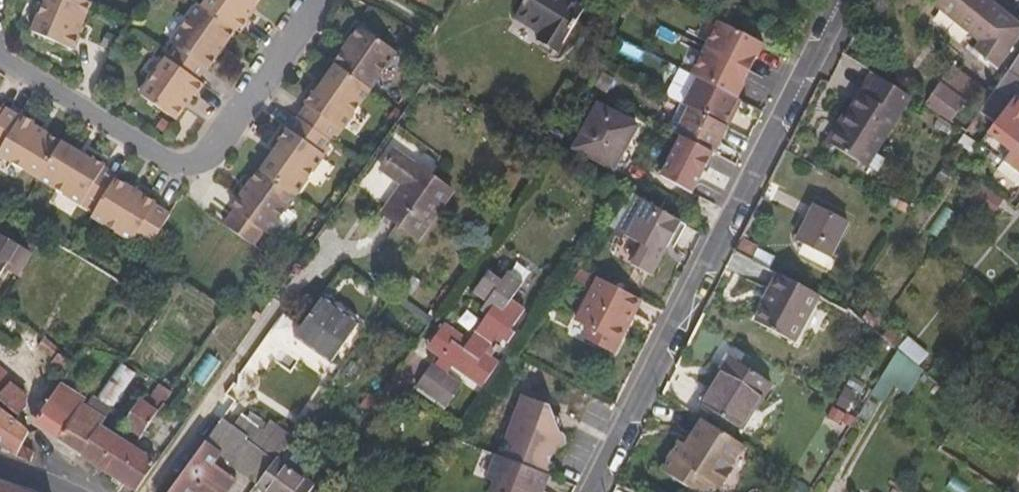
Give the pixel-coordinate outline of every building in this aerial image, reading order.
[(73,34),(88,0),(41,0),(34,17),(73,34)] [(160,44),(180,60),(219,8),(209,0),(186,0),(164,29),(169,33),(160,44)] [(219,8),(225,0),(209,0),(219,8)] [(219,8),(231,18),(235,20),(249,0),(225,0),(219,8)] [(581,8),(570,0),(520,0),(509,17),(537,35),(533,44),(551,54),(581,8)] [(1018,33),(1018,28),(982,0),(939,0),(931,11),(973,43),(965,52),(990,71),(1018,33)] [(219,8),(180,60),(192,65),(198,56),(201,57),(231,18),(219,8)] [(334,58),(360,21),(353,16),(327,52),(330,55),(334,58)] [(390,43),(360,21),(334,58),(364,80),(390,43)] [(686,75),(728,98),(735,84),(734,83),(748,58),(749,58),(756,44),(712,21),(684,74),(686,75)] [(762,26),(755,41),(769,48),(776,34),(762,26)] [(108,46),(114,33),(103,28),(97,40),(108,46)] [(183,86),(196,72),(180,60),(160,44),(132,80),(165,107),(182,85),(183,86)] [(1018,51),(1002,76),(999,75),(985,96),(974,113),(990,126),(1006,104),(1001,100),(1010,87),(1013,89),(1018,79),(1018,52),(1018,51)] [(300,96),(292,106),(297,109),(334,58),(330,55),(309,83),(307,82),(299,93),(300,96)] [(364,80),(334,58),(297,109),(323,129),(330,119),(335,122),(364,81),(364,80)] [(974,113),(985,96),(944,68),(918,109),(946,127),(956,110),(970,119),(974,113)] [(604,91),(611,79),(600,72),(592,85),(604,91)] [(863,152),(899,95),(864,72),(849,96),(845,94),(815,141),(854,165),(856,163),(863,152)] [(718,129),(733,100),(728,98),(686,75),(671,104),(678,108),(716,128),(718,129)] [(35,162),(59,126),(30,109),(30,106),(18,99),(16,101),(2,91),(0,94),(0,141),(35,162)] [(1006,104),(990,126),(984,133),(1005,151),(1012,142),(1018,133),(1018,103),(1012,96),(1006,104)] [(297,109),(292,106),(282,120),(279,119),(271,131),(272,133),(252,160),(286,185),(316,146),(313,142),(323,129),(297,109)] [(678,108),(665,135),(669,137),(702,154),(703,155),(716,128),(678,108)] [(990,126),(974,113),(970,119),(961,134),(964,137),(974,145),(984,133),(990,126)] [(153,124),(161,129),(168,119),(160,115),(153,124)] [(586,117),(559,161),(599,184),(624,139),(586,117)] [(59,126),(35,162),(77,188),(81,186),(92,192),(110,163),(112,159),(101,152),(102,150),(90,143),(88,144),(59,126)] [(669,137),(648,177),(681,194),(702,154),(669,137)] [(972,157),(978,148),(974,145),(964,137),(959,147),(972,157)] [(1012,142),(1005,151),(996,162),(1018,180),(1018,147),(1012,142)] [(413,235),(447,186),(387,146),(374,166),(394,181),(374,210),(413,235)] [(874,158),(863,152),(856,163),(866,170),(874,158)] [(223,198),(213,213),(243,236),(254,221),(258,224),(286,185),(252,160),(250,158),(222,195),(223,198)] [(994,161),(982,178),(998,192),(1011,174),(996,162),(994,161)] [(92,192),(87,201),(117,220),(140,182),(110,163),(92,192)] [(140,182),(117,220),(125,226),(128,221),(144,232),(165,200),(148,189),(148,187),(140,182)] [(913,204),(917,196),(904,189),(899,197),(913,204)] [(617,194),(595,229),(632,247),(621,267),(640,278),(671,225),(617,194)] [(796,246),(812,254),(830,263),(848,226),(814,209),(796,246)] [(26,240),(0,226),(0,256),(14,264),(26,240)] [(744,238),(735,256),(768,275),(775,261),(758,252),(761,246),(744,238)] [(830,263),(812,254),(806,264),(825,273),(830,263)] [(499,297),(508,282),(493,271),(488,279),(474,270),(460,290),(473,299),(467,307),(473,312),(456,338),(453,342),(446,338),(449,333),(433,323),(418,342),(422,345),(420,351),(429,358),(430,358),(435,353),(444,360),(442,366),(456,376),(461,371),(474,381),(488,360),(480,355),(483,349),(487,351),(490,346),(487,343),(490,339),(495,341),(503,330),(494,324),(499,316),(502,318),(511,305),(499,297)] [(783,345),(810,300),(769,276),(759,292),(760,294),(744,325),(783,345)] [(631,301),(589,280),(567,324),(582,332),(579,340),(606,353),(617,329),(624,314),(631,301)] [(325,354),(350,317),(314,292),(288,329),(325,354)] [(624,314),(617,329),(632,336),(639,321),(624,314)] [(856,324),(868,334),(873,327),(860,317),(856,324)] [(63,371),(69,361),(31,331),(28,336),(50,355),(49,359),(63,371)] [(453,342),(456,338),(449,333),(446,338),(453,342)] [(879,342),(892,352),(896,354),(920,371),(924,365),(900,349),(901,347),(885,334),(879,342)] [(120,351),(113,347),(81,398),(79,402),(85,407),(96,391),(120,351)] [(437,372),(442,366),(444,360),(435,353),(430,358),(429,358),(425,364),(437,372)] [(721,374),(729,358),(721,353),(712,369),(716,371),(721,374)] [(920,371),(896,354),(870,397),(882,404),(892,387),(909,398),(924,372),(920,371)] [(13,370),(0,357),(0,385),(13,370)] [(766,380),(729,358),(721,374),(716,371),(696,403),(735,426),(751,396),(755,398),(766,380)] [(452,383),(437,372),(425,364),(423,362),(407,385),(437,406),(452,383)] [(13,370),(0,385),(0,395),(18,411),(29,401),(35,391),(13,370)] [(471,386),(474,381),(461,371),(456,376),(471,386)] [(859,391),(864,382),(854,374),(847,384),(859,391)] [(941,384),(952,392),(958,386),(946,378),(941,384)] [(79,402),(81,398),(56,381),(32,424),(55,439),(79,402)] [(360,405),(369,393),(361,387),(352,399),(360,405)] [(844,388),(833,407),(845,414),(856,394),(844,388)] [(131,490),(152,461),(118,437),(124,426),(135,433),(152,409),(160,415),(165,407),(158,401),(153,408),(134,396),(124,410),(96,391),(85,407),(79,402),(55,439),(131,490)] [(506,443),(504,459),(541,472),(552,444),(560,446),(564,439),(564,433),(550,427),(552,417),(547,405),(525,397),(497,437),(506,443)] [(20,443),(27,430),(13,417),(0,406),(0,442),(15,455),(20,443)] [(840,429),(847,415),(845,414),(833,407),(833,408),(826,422),(840,429)] [(201,431),(196,438),(218,444),(229,450),(240,434),(228,424),(212,414),(201,431)] [(272,455),(282,440),(254,423),(252,426),(234,415),(228,424),(240,434),(272,455)] [(735,442),(695,417),(681,444),(671,439),(654,470),(690,491),(704,491),(709,483),(717,482),(723,471),(722,465),(735,442)] [(213,449),(211,453),(252,483),(272,455),(240,434),(229,450),(218,444),(196,438),(213,449)] [(158,491),(221,491),(231,477),(206,461),(211,453),(213,449),(196,438),(158,491)] [(31,449),(20,443),(15,455),(28,459),(31,449)] [(272,455),(252,483),(250,485),(260,491),(301,491),(310,480),(272,455)] [(543,473),(541,472),(504,459),(498,457),(489,483),(495,484),(492,491),(536,491),(543,473)] [(0,482),(0,491),(22,491),(0,482)]
